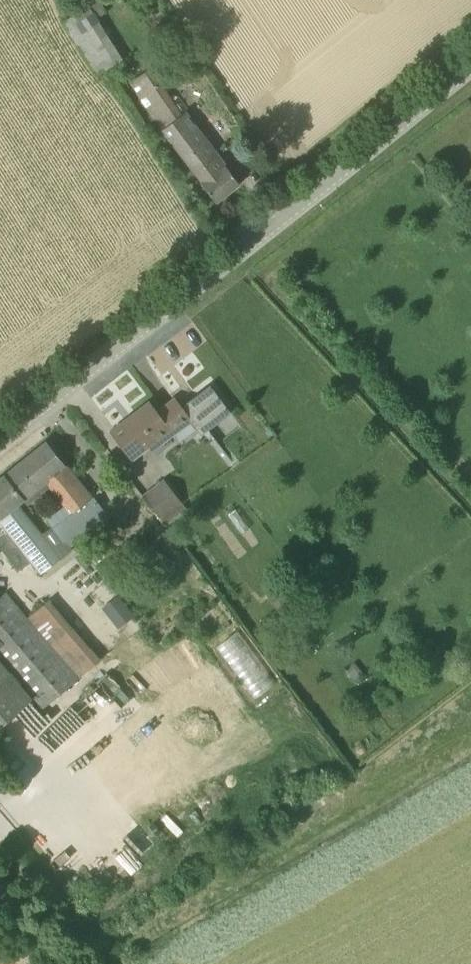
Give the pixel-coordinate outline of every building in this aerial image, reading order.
[(88,6),(72,16),(62,23),(97,76),(122,60),(88,6)] [(188,49),(163,66),(172,78),(196,62),(188,49)] [(216,202),(239,183),(217,155),(213,158),(193,132),(197,129),(183,112),(181,114),(149,68),(129,82),(161,130),(203,182),(201,183),(216,202)] [(230,132),(236,140),(246,134),(240,126),(230,132)] [(164,405),(180,425),(189,418),(200,434),(230,411),(209,383),(185,402),(188,405),(183,409),(174,397),(164,405)] [(170,431),(171,432),(180,425),(164,405),(156,411),(149,401),(110,430),(133,459),(170,431)] [(3,476),(22,499),(45,481),(71,513),(53,527),(63,539),(76,528),(82,535),(107,515),(47,441),(3,476)] [(22,499),(3,476),(0,478),(0,521),(9,532),(0,539),(0,548),(18,571),(32,561),(41,572),(56,561),(47,551),(52,547),(17,503),(22,499)] [(183,503),(165,479),(144,495),(161,519),(183,503)] [(32,698),(42,710),(100,660),(48,600),(27,618),(18,609),(19,608),(6,593),(0,598),(0,725),(32,698)] [(134,616),(117,594),(100,608),(117,629),(134,616)] [(351,667),(347,671),(355,680),(363,673),(354,663),(351,666),(351,667)]
